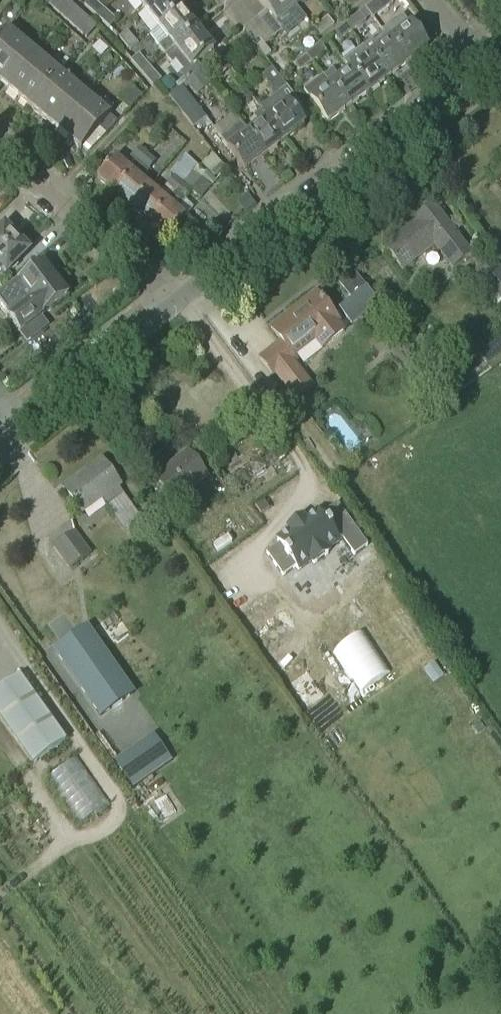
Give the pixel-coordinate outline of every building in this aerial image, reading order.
[(97,27),(67,0),(43,0),(86,39),(97,27)] [(105,11),(93,0),(89,0),(84,6),(98,19),(105,11)] [(159,0),(138,0),(146,10),(159,0)] [(184,12),(174,0),(159,0),(146,10),(160,29),(161,30),(184,12)] [(297,7),(292,0),(260,0),(259,1),(268,12),(259,19),(275,39),(296,21),(300,26),(308,19),(297,7)] [(360,6),(355,0),(348,0),(342,5),(349,15),(360,6)] [(393,4),(390,0),(378,0),(366,10),(374,19),(393,4)] [(109,28),(116,21),(105,11),(98,19),(109,28)] [(199,32),(184,12),(161,30),(160,29),(150,36),(166,57),(199,32)] [(352,32),(366,22),(360,14),(346,24),(352,32)] [(428,48),(410,25),(403,16),(398,19),(397,19),(395,20),(394,21),(392,22),(390,24),(389,25),(388,26),(387,28),(382,31),(385,34),(390,41),(408,64),(428,48)] [(320,36),(334,26),(328,18),(314,29),(320,36)] [(266,46),(275,39),(259,19),(244,31),(248,36),(255,44),(261,40),(266,46)] [(339,43),(352,32),(346,24),(333,34),(339,43)] [(59,74),(8,31),(0,40),(0,83),(31,108),(59,74)] [(130,51),(138,45),(127,32),(119,38),(130,51)] [(186,75),(215,52),(199,32),(166,57),(171,63),(175,60),(186,75)] [(408,64),(390,41),(385,34),(374,43),(372,41),(364,47),(388,79),(408,64)] [(244,39),(232,48),(239,57),(255,44),(248,36),(244,39)] [(267,59),(273,55),(266,46),(261,40),(255,44),(267,59)] [(313,62),(327,52),(320,44),(307,54),(313,62)] [(388,79),(364,47),(344,62),(351,71),(351,70),(369,93),(388,79)] [(104,65),(113,61),(109,54),(101,58),(104,65)] [(300,73),(313,62),(307,54),(294,65),(300,73)] [(143,76),(151,69),(139,55),(131,62),(143,76)] [(221,77),(231,70),(221,56),(211,63),(221,77)] [(153,87),(161,81),(151,69),(143,76),(153,87)] [(275,98),(260,109),(262,112),(268,119),(285,141),(305,126),(288,103),(287,103),(280,94),(287,88),(273,69),(263,77),(273,90),(270,91),(275,98)] [(340,79),(333,70),(324,77),(331,86),(349,109),(369,93),(351,70),(351,71),(340,79)] [(195,94),(209,83),(200,72),(186,82),(195,94)] [(100,129),(111,117),(59,74),(31,108),(82,151),(100,129)] [(329,124),(349,109),(331,86),(311,101),(329,124)] [(182,87),(169,97),(194,129),(206,119),(182,87)] [(259,125),(249,133),(265,156),(285,141),(268,119),(262,112),(254,118),(259,125)] [(245,171),(265,156),(249,133),(248,134),(233,115),(214,129),(245,171)] [(118,122),(111,117),(100,129),(106,135),(118,122)] [(149,156),(116,195),(133,209),(152,187),(142,179),(156,162),(155,161),(177,135),(170,129),(149,156)] [(116,195),(149,156),(139,148),(132,157),(132,156),(125,165),(116,158),(98,180),(116,195)] [(199,168),(200,166),(188,157),(172,177),(174,179),(162,195),(152,187),(133,209),(150,224),(198,167),(199,168)] [(225,170),(213,157),(204,165),(216,178),(225,170)] [(201,200),(212,189),(198,178),(203,172),(199,168),(198,167),(150,224),(168,239),(186,218),(186,217),(194,208),(185,200),(191,192),(201,200)] [(473,255),(434,205),(415,220),(417,222),(385,247),(403,271),(435,246),(453,270),(473,255)] [(17,240),(5,227),(3,229),(2,228),(0,228),(0,257),(17,240)] [(0,257),(0,276),(4,272),(7,275),(30,252),(17,240),(0,257)] [(500,305),(500,269),(496,262),(476,278),(498,307),(500,305)] [(333,263),(325,269),(331,278),(339,272),(333,263)] [(0,298),(0,307),(7,316),(10,319),(42,293),(42,292),(40,289),(53,278),(53,277),(44,265),(18,285),(0,298)] [(340,309),(351,324),(376,304),(365,289),(351,271),(336,283),(350,301),(340,309)] [(42,293),(10,319),(28,343),(47,328),(41,319),(68,298),(67,297),(66,298),(62,293),(64,292),(53,277),(53,278),(40,289),(42,292),(42,293)] [(321,351),(346,332),(339,322),(340,322),(317,293),(272,329),(282,342),(261,359),(274,376),(275,375),(295,401),(313,386),(293,361),(295,359),(294,357),(314,342),(321,351)] [(435,354),(426,361),(436,375),(446,368),(435,354)] [(174,505),(208,478),(189,454),(155,480),(174,505)] [(123,495),(118,489),(121,486),(103,461),(79,478),(81,481),(66,492),(64,489),(82,515),(102,500),(107,506),(123,495)] [(273,526),(260,535),(276,558),(290,549),(292,552),(305,543),(307,546),(322,536),(320,533),(333,524),(332,522),(335,520),(348,538),(361,528),(331,486),(318,495),(319,497),(315,499),(312,494),(298,503),(296,500),(282,510),(284,513),(271,522),(273,526)] [(264,500),(255,506),(261,515),(269,509),(264,500)] [(70,570),(91,555),(76,534),(55,549),(70,570)] [(135,696),(122,677),(88,629),(55,652),(102,719),(135,696)] [(435,663),(424,670),(433,683),(444,676),(435,663)] [(66,742),(20,677),(0,691),(0,718),(33,765),(66,742)]
